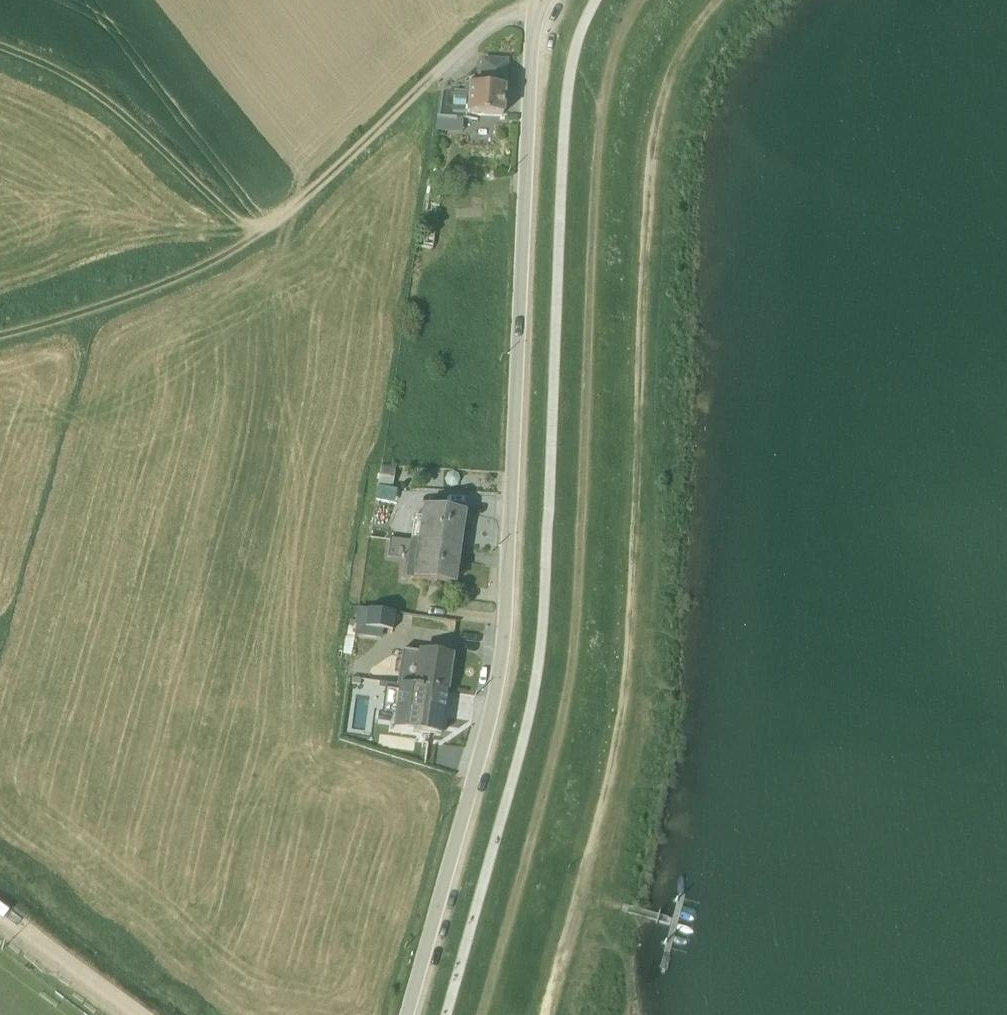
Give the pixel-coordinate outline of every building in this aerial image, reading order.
[(501,106),(503,68),(478,66),(476,91),(465,90),(465,84),(464,84),(438,97),(435,121),(434,136),(459,139),(461,124),(464,125),(464,118),(500,121),(501,113),(502,113),(503,106),(501,106)] [(393,472),(379,468),(374,504),(393,508),(395,496),(389,494),(393,472)] [(412,521),(410,542),(457,549),(461,518),(419,512),(418,522),(412,521)] [(457,549),(388,539),(386,559),(406,562),(404,580),(452,586),(457,549)] [(380,635),(383,621),(390,622),(395,599),(380,596),(377,615),(363,612),(359,630),(380,635)] [(398,687),(445,693),(450,656),(398,649),(393,686),(398,687)] [(439,737),(440,727),(445,693),(398,687),(397,692),(383,690),(380,717),(388,718),(390,714),(393,715),(392,731),(428,736),(439,737)]
